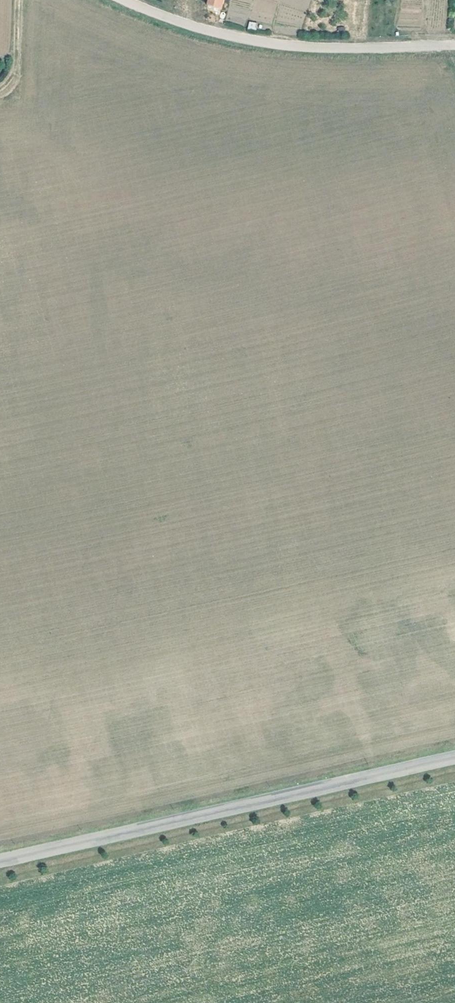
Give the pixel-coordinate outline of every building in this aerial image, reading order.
[(207,7),(223,11),(225,0),(209,0),(207,7)]
